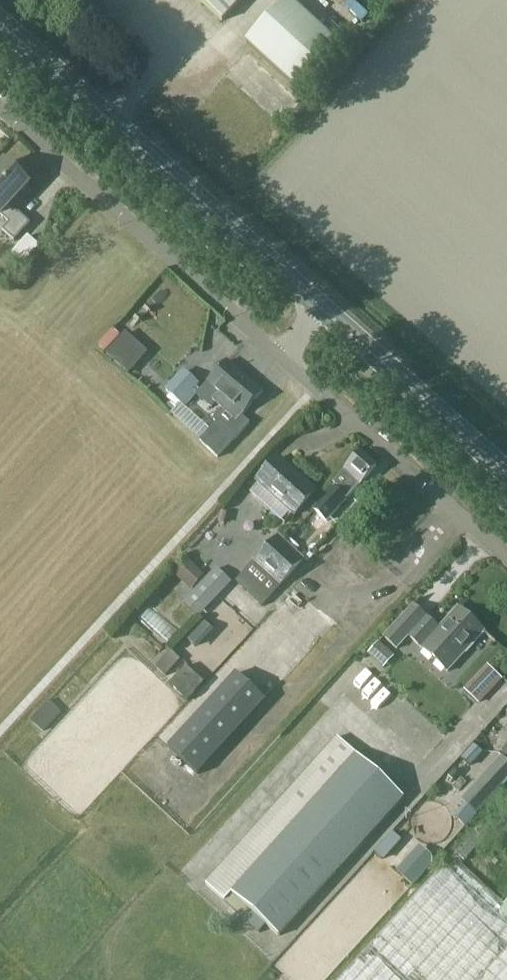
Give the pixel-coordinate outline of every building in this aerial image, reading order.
[(222,21),(242,0),(199,0),(222,21)] [(288,0),(285,0),(246,43),(299,92),(340,47),(288,0)] [(6,163),(0,170),(0,216),(0,215),(9,223),(2,231),(14,242),(30,224),(19,213),(18,214),(9,206),(29,184),(6,163)] [(24,232),(14,254),(29,261),(40,239),(24,232)] [(118,323),(100,342),(129,370),(148,352),(118,323)] [(237,420),(263,391),(227,359),(208,381),(220,392),(213,399),(237,420)] [(217,420),(200,439),(199,439),(218,457),(236,438),(217,420)] [(342,471),(359,485),(360,486),(378,466),(360,451),(342,471)] [(257,484),(292,515),(294,517),(317,491),(279,457),(256,483),(257,484)] [(335,484),(334,486),(333,486),(313,509),(327,522),(348,499),(347,498),(359,485),(342,471),(333,482),(335,484)] [(292,515),(257,484),(250,492),(285,523),(292,515)] [(306,560),(297,551),(301,547),(290,537),(286,541),(280,535),(236,581),(262,606),(306,560)] [(191,588),(206,574),(192,558),(177,572),(191,588)] [(183,598),(198,615),(235,582),(220,565),(183,598)] [(203,675),(252,625),(221,595),(173,645),(203,675)] [(449,672),(488,631),(462,608),(435,636),(421,623),(426,617),(413,605),(384,637),(396,649),(409,636),(449,672)] [(368,652),(384,666),(397,653),(381,638),(368,652)] [(172,648),(155,666),(190,698),(206,680),(172,648)] [(489,661),(464,687),(480,702),(505,676),(489,661)] [(265,701),(236,674),(168,747),(197,774),(265,701)] [(32,718),(46,730),(63,708),(50,697),(32,718)] [(405,797),(356,753),(338,737),(207,883),(226,900),(234,891),(282,934),(405,797)] [(388,857),(401,835),(392,830),(378,852),(388,857)] [(506,904),(453,856),(339,979),(506,979),(506,903),(506,904)]
